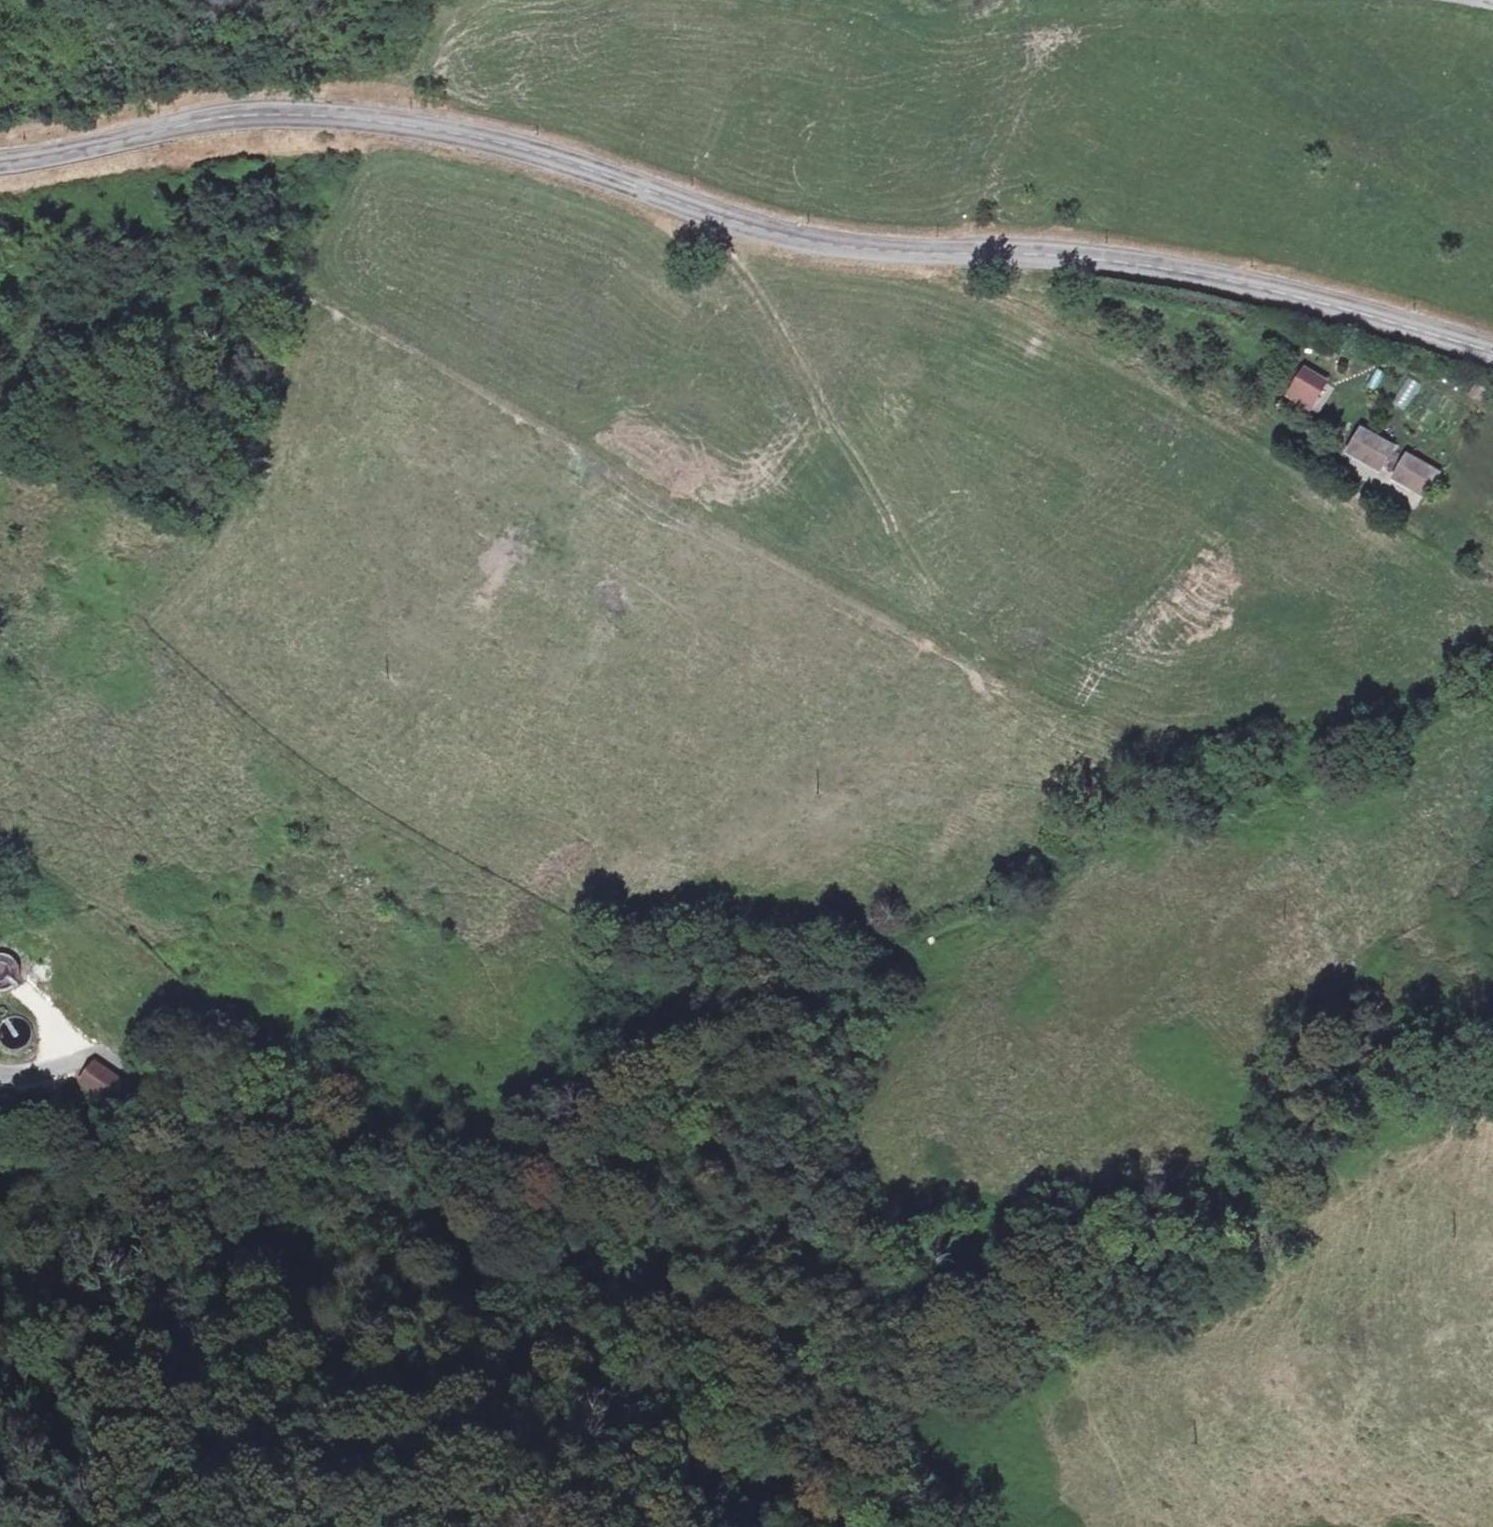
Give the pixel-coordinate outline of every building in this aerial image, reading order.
[(1337,375),(1315,362),(1305,378),(1327,391),(1337,375)] [(1407,408),(1420,382),(1406,375),(1393,402),(1407,408)] [(1400,438),(1373,422),(1364,439),(1391,454),(1400,438)] [(1382,471),(1389,476),(1405,451),(1397,446),(1382,471)] [(1445,465),(1418,449),(1409,465),(1437,480),(1445,465)] [(19,981),(13,954),(0,956),(0,985),(19,981)] [(136,1084),(94,1056),(81,1077),(124,1104),(136,1084)]
